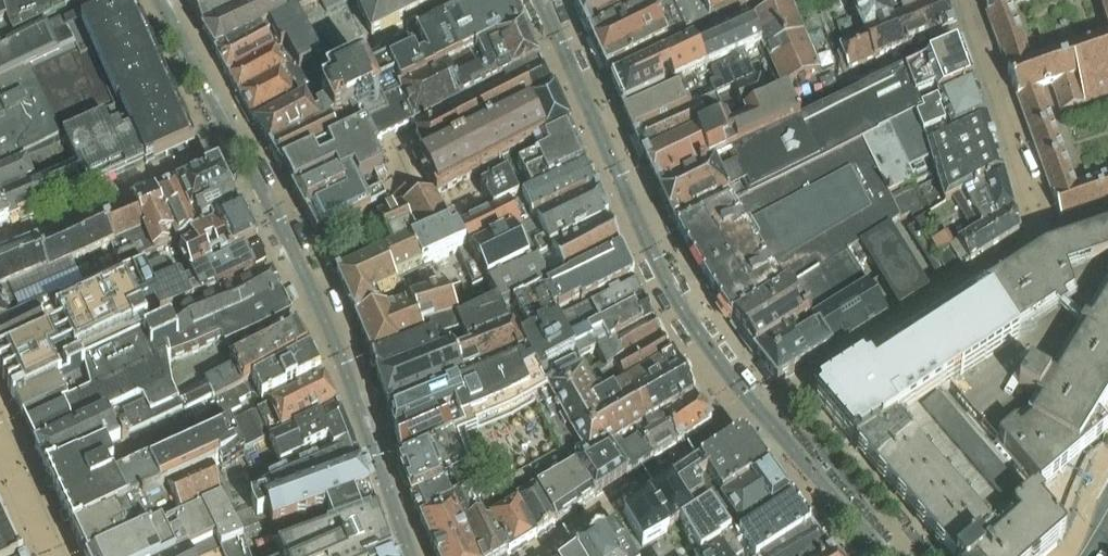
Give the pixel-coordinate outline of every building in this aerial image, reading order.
[(9,19),(16,36),(65,12),(65,11),(59,0),(0,0),(0,23),(9,19)] [(131,0),(121,0),(64,26),(75,49),(29,71),(67,143),(89,187),(190,142),(132,11),(135,10),(131,0)] [(93,0),(59,0),(65,11),(93,0)] [(210,0),(184,0),(190,10),(198,6),(210,0)] [(198,6),(190,10),(202,32),(210,28),(264,0),(210,0),(198,6)] [(210,28),(210,29),(202,33),(215,54),(224,50),(266,28),(296,14),(320,1),(321,0),(264,0),(210,28)] [(320,1),(326,13),(352,0),(321,0),(320,1)] [(371,38),(451,0),(353,0),(371,38)] [(399,92),(522,29),(509,0),(492,0),(444,23),(418,35),(363,63),(382,100),(399,92)] [(650,9),(667,1),(667,0),(580,0),(573,3),(589,38),(650,9)] [(708,25),(698,0),(669,0),(667,1),(650,9),(666,45),(708,25)] [(708,25),(765,0),(698,0),(708,25)] [(819,2),(837,45),(892,23),(881,2),(880,0),(824,0),(819,2)] [(881,2),(892,23),(942,2),(941,0),(886,0),(881,2)] [(986,16),(1009,7),(1020,4),(1033,0),(980,0),(986,16)] [(1060,219),(1107,202),(1107,165),(1072,177),(1041,91),(1052,87),(1061,114),(1107,99),(1107,0),(1095,0),(1107,35),(1029,60),(1009,7),(986,16),(1002,58),(1001,58),(1002,60),(1003,61),(1004,60),(1007,70),(1006,70),(1007,71),(1006,71),(1007,73),(1044,172),(1060,219)] [(942,2),(892,23),(837,45),(847,71),(849,74),(946,33),(953,31),(942,2)] [(773,78),(774,77),(780,90),(819,74),(800,28),(789,5),(747,23),(760,50),(761,50),(773,78)] [(605,74),(666,45),(650,9),(589,38),(605,74)] [(320,60),(296,14),(266,28),(279,53),(284,50),(296,72),(307,66),(320,60)] [(0,49),(0,85),(29,71),(75,49),(64,26),(62,20),(0,49)] [(696,44),(693,45),(705,74),(743,57),(760,50),(747,23),(746,21),(721,32),(710,38),(696,44)] [(216,55),(228,78),(279,53),(266,28),(224,50),(224,51),(216,55)] [(503,81),(538,64),(522,29),(399,92),(413,125),(450,107),(482,91),(503,81)] [(611,84),(610,85),(614,94),(617,101),(622,111),(629,107),(694,79),(705,74),(693,45),(638,72),(637,72),(611,84)] [(228,78),(239,98),(296,72),(284,50),(279,53),(228,78)] [(935,101),(972,85),(972,84),(960,51),(954,53),(923,69),(934,97),(935,101)] [(705,74),(694,79),(706,107),(733,96),(757,85),(757,84),(755,85),(743,57),(705,74)] [(382,100),(363,63),(325,82),(329,89),(322,93),(336,121),(382,100)] [(307,66),(296,72),(239,98),(254,125),(320,90),(307,66)] [(923,69),(905,78),(915,105),(934,97),(923,69)] [(67,143),(29,71),(0,85),(0,173),(67,143)] [(543,98),(551,95),(552,94),(542,72),(507,89),(425,130),(416,135),(422,149),(412,154),(416,162),(419,161),(544,100),(543,98)] [(757,85),(733,96),(742,117),(784,99),(780,90),(774,78),(774,77),(773,78),(759,83),(757,84),(757,85)] [(622,111),(622,112),(622,113),(633,137),(633,139),(641,135),(706,107),(694,79),(629,107),(630,108),(622,111)] [(915,105),(919,114),(914,116),(915,118),(888,131),(861,145),(875,174),(925,151),(986,122),(983,115),(974,91),(972,85),(935,101),(934,97),(915,105)] [(374,144),(413,125),(399,92),(382,100),(336,121),(270,151),(280,169),(366,127),(374,144)] [(336,121),(322,93),(256,128),(270,151),(336,121)] [(888,131),(870,93),(798,127),(724,157),(711,163),(775,298),(846,254),(859,246),(894,225),(899,222),(888,198),(877,173),(925,151),(915,118),(888,131)] [(633,139),(634,141),(636,145),(640,155),(642,159),(642,160),(643,160),(651,156),(742,117),(733,96),(706,107),(641,135),(633,139)] [(454,225),(466,220),(463,215),(487,202),(491,210),(495,208),(482,181),(477,183),(481,192),(459,202),(453,189),(502,167),(499,161),(567,129),(552,97),(544,100),(419,161),(435,192),(454,225)] [(665,187),(714,164),(725,159),(724,157),(798,126),(797,123),(796,123),(785,99),(784,99),(742,117),(651,156),(651,157),(644,161),(657,191),(665,187)] [(1002,177),(986,122),(925,151),(875,174),(886,199),(888,198),(913,186),(939,174),(956,201),(1002,177)] [(366,127),(280,169),(293,192),(334,172),(339,181),(354,175),(358,185),(383,172),(375,154),(377,153),(374,144),(366,127)] [(577,151),(567,129),(499,161),(502,167),(503,166),(505,170),(504,171),(505,173),(517,167),(521,176),(577,151)] [(0,173),(0,200),(29,187),(48,179),(69,169),(78,165),(67,143),(0,173)] [(482,181),(495,208),(586,171),(577,151),(521,176),(517,167),(505,173),(504,171),(482,181)] [(78,165),(48,179),(58,201),(89,187),(78,165)] [(207,171),(177,184),(190,213),(232,196),(217,166),(207,170),(207,171)] [(466,220),(454,225),(469,252),(596,194),(586,171),(495,208),(491,210),(493,213),(468,225),(466,220)] [(334,172),(293,192),(306,216),(346,198),(339,181),(334,172)] [(306,216),(316,236),(359,215),(385,201),(379,185),(387,182),(383,172),(358,185),(354,175),(339,181),(346,198),(306,216)] [(977,234),(1012,215),(1002,177),(956,201),(939,174),(913,186),(928,217),(914,225),(906,230),(939,286),(967,268),(954,247),(977,234)] [(39,210),(58,201),(48,179),(29,187),(39,210)] [(197,229),(190,213),(177,184),(155,194),(164,214),(168,211),(176,227),(171,230),(176,241),(197,229)] [(913,186),(888,198),(899,222),(909,217),(914,225),(928,217),(913,186)] [(29,187),(0,200),(0,207),(8,224),(39,210),(29,187)] [(435,192),(399,208),(415,242),(454,225),(435,192)] [(155,194),(133,203),(153,250),(176,241),(171,230),(176,227),(168,211),(164,214),(155,194)] [(596,194),(469,252),(468,252),(484,283),(600,227),(599,223),(607,219),(596,194)] [(190,213),(197,229),(199,232),(233,218),(241,214),(232,196),(190,213)] [(463,215),(466,220),(468,225),(493,213),(491,210),(487,202),(463,215)] [(133,203),(105,215),(90,223),(16,254),(0,261),(0,295),(71,264),(96,253),(110,247),(120,271),(143,261),(141,256),(153,250),(133,203)] [(8,224),(0,207),(0,229),(8,225),(8,224)] [(374,220),(389,254),(410,244),(415,242),(399,208),(374,220)] [(176,241),(190,274),(191,277),(257,246),(241,215),(241,214),(233,218),(199,232),(197,229),(176,241)] [(954,247),(967,268),(1018,237),(1012,215),(977,234),(954,247)] [(600,227),(484,283),(495,304),(457,324),(454,316),(445,320),(450,332),(459,328),(464,338),(467,343),(508,326),(499,310),(612,256),(620,252),(608,224),(600,227)] [(469,252),(454,225),(415,242),(410,244),(389,254),(336,277),(356,320),(357,320),(381,310),(376,300),(397,289),(396,288),(467,251),(468,252),(469,252)] [(928,292),(888,228),(859,246),(898,310),(928,292)] [(1107,401),(1107,233),(1043,254),(983,292),(982,290),(964,301),(964,302),(866,365),(900,419),(939,393),(942,396),(943,396),(950,389),(1037,492),(1039,494),(1063,473),(1107,401)] [(199,295),(200,297),(222,289),(228,286),(234,283),(242,278),(254,272),(267,265),(258,248),(257,246),(191,277),(199,295)] [(499,310),(508,326),(518,343),(561,322),(559,321),(558,319),(629,283),(633,281),(620,254),(613,257),(612,256),(499,310)] [(806,324),(828,310),(866,287),(846,254),(775,298),(731,324),(731,325),(732,327),(733,327),(744,344),(752,354),(752,355),(754,356),(806,324)] [(161,257),(142,265),(154,292),(131,302),(139,319),(143,317),(149,315),(160,310),(182,300),(198,293),(190,274),(183,277),(180,270),(180,269),(179,269),(179,268),(178,268),(177,268),(176,268),(175,268),(168,272),(161,257)] [(71,264),(0,295),(0,327),(82,292),(79,284),(71,264)] [(139,319),(131,302),(154,292),(142,265),(86,291),(97,317),(0,359),(0,376),(4,384),(14,405),(83,373),(82,371),(84,370),(81,364),(143,337),(146,335),(139,319)] [(146,335),(143,337),(153,361),(165,356),(164,350),(190,337),(274,295),(280,292),(271,274),(241,290),(235,293),(225,297),(180,315),(172,323),(146,335)] [(561,322),(518,343),(524,353),(525,355),(562,339),(566,345),(644,305),(635,285),(627,289),(565,322),(561,322)] [(866,287),(828,310),(849,340),(886,318),(866,287)] [(372,359),(377,357),(432,335),(428,327),(445,320),(454,316),(440,290),(381,310),(357,320),(372,359)] [(97,317),(86,291),(82,292),(0,327),(0,359),(97,317)] [(274,295),(190,337),(198,353),(222,343),(224,347),(255,334),(289,317),(292,315),(280,293),(275,296),(274,295)] [(562,339),(525,355),(539,380),(575,363),(579,361),(595,353),(645,328),(645,327),(653,323),(644,305),(566,345),(562,339)] [(828,310),(806,324),(754,356),(777,385),(849,340),(828,310)] [(462,339),(464,338),(459,328),(450,332),(445,320),(428,327),(432,335),(377,357),(378,358),(372,360),(377,378),(382,376),(439,354),(435,345),(460,334),(462,339)] [(645,328),(595,353),(606,373),(614,369),(623,387),(672,359),(662,341),(661,340),(662,340),(653,324),(645,328)] [(245,385),(252,382),(310,352),(296,326),(294,327),(228,359),(231,367),(201,383),(210,401),(245,385)] [(524,353),(518,343),(508,326),(467,343),(464,338),(462,339),(468,352),(455,358),(451,349),(439,354),(382,376),(383,377),(377,380),(388,410),(524,353)] [(153,361),(143,337),(81,364),(84,370),(82,371),(83,373),(91,391),(30,420),(30,421),(22,425),(35,450),(105,416),(109,425),(143,409),(147,418),(175,405),(172,398),(167,385),(165,368),(190,357),(198,353),(190,337),(164,350),(165,356),(153,361)] [(320,374),(314,361),(311,355),(310,352),(252,382),(261,402),(320,374)] [(431,397),(389,415),(394,435),(452,409),(462,431),(464,437),(512,417),(536,403),(548,396),(539,380),(525,355),(513,360),(504,364),(499,367),(491,370),(484,374),(476,377),(469,381),(455,387),(444,392),(431,397)] [(548,396),(536,403),(562,452),(575,470),(588,463),(609,450),(619,444),(643,429),(643,430),(662,419),(694,400),(693,399),(694,399),(672,359),(623,387),(615,391),(603,398),(602,395),(598,398),(596,393),(592,395),(575,363),(539,380),(548,396)] [(813,399),(855,449),(900,419),(866,365),(862,367),(861,367),(816,396),(813,398),(813,399)] [(91,391),(83,373),(14,405),(22,424),(30,420),(91,391)] [(268,407),(227,427),(227,428),(240,454),(242,453),(241,451),(337,408),(324,380),(268,407)] [(116,442),(179,413),(181,413),(182,415),(188,412),(210,401),(201,383),(172,398),(175,405),(147,418),(143,409),(109,425),(105,416),(35,450),(47,477),(117,444),(116,442)] [(245,385),(210,401),(188,412),(182,415),(181,413),(179,413),(116,442),(117,444),(47,477),(73,535),(167,489),(153,463),(197,442),(194,436),(225,421),(223,416),(240,408),(238,403),(250,397),(245,385)] [(1032,503),(1029,500),(1021,491),(943,396),(942,396),(939,393),(900,419),(1016,555),(1048,555),(1057,548),(1059,546),(1058,544),(1063,540),(1041,515),(1036,519),(1026,507),(1032,503)] [(694,400),(662,419),(677,446),(677,447),(711,424),(695,399),(694,400)] [(269,440),(280,465),(313,450),(323,445),(325,450),(327,455),(352,444),(350,439),(347,433),(348,433),(338,409),(269,440)] [(452,409),(394,435),(396,445),(398,450),(400,461),(451,437),(457,434),(462,431),(452,409)] [(647,436),(639,441),(652,461),(677,446),(662,419),(643,430),(647,436)] [(855,449),(858,453),(861,451),(879,473),(877,474),(936,544),(947,555),(1016,555),(900,419),(855,449)] [(222,471),(244,460),(240,454),(227,428),(194,444),(153,463),(167,489),(211,469),(219,465),(222,471)] [(400,461),(397,462),(404,482),(411,501),(421,523),(455,509),(450,502),(444,485),(465,475),(471,472),(457,434),(451,437),(400,461)] [(732,441),(699,463),(715,489),(719,497),(767,468),(748,441),(747,442),(744,439),(743,439),(741,438),(739,438),(738,439),(736,439),(735,440),(732,442),(732,441)] [(619,444),(609,450),(627,477),(652,461),(639,441),(624,451),(619,444)] [(332,479),(361,468),(352,444),(327,455),(322,457),(332,479)] [(588,463),(575,470),(595,499),(627,477),(609,450),(588,463)] [(562,452),(525,473),(556,525),(595,499),(575,470),(562,452)] [(266,504),(332,479),(322,457),(256,485),(261,498),(263,497),(266,504)] [(699,463),(673,481),(688,507),(703,499),(715,489),(699,463)] [(326,510),(333,531),(377,515),(369,494),(370,494),(361,468),(332,479),(266,504),(263,497),(261,498),(250,501),(251,504),(251,506),(252,509),(253,512),(255,516),(257,519),(267,515),(272,529),(326,510)] [(211,469),(167,489),(181,519),(219,503),(220,501),(216,486),(211,469)] [(738,530),(789,499),(789,498),(768,469),(719,500),(738,530)] [(525,473),(499,487),(532,541),(556,525),(525,473)] [(678,524),(707,506),(703,499),(688,507),(673,481),(649,498),(653,505),(671,531),(679,526),(678,524)] [(474,501),(484,519),(503,550),(505,550),(508,555),(509,555),(532,541),(499,487),(474,501)] [(83,555),(103,555),(181,519),(167,489),(73,535),(83,555)] [(450,502),(455,509),(474,555),(507,555),(503,550),(484,519),(474,501),(469,493),(450,502)] [(671,531),(653,505),(648,499),(623,516),(626,520),(642,547),(671,531)] [(802,532),(810,527),(809,526),(808,526),(792,503),(793,503),(792,501),(737,537),(735,534),(731,537),(709,505),(707,506),(678,524),(679,526),(698,555),(765,555),(802,532)] [(186,552),(219,537),(224,548),(240,541),(219,503),(181,519),(103,555),(179,555),(186,552)] [(421,523),(435,555),(474,555),(455,509),(421,523)] [(0,512),(0,555),(20,555),(0,512)] [(320,555),(392,555),(393,555),(392,553),(391,553),(378,517),(379,517),(378,515),(377,515),(333,531),(311,539),(320,555)] [(601,535),(614,555),(636,555),(615,525),(603,534),(602,535),(601,534),(600,535),(601,535)] [(830,555),(829,554),(830,553),(824,545),(823,546),(810,528),(803,533),(802,532),(765,555),(828,555),(830,555)] [(577,552),(580,555),(614,555),(601,535),(588,544),(588,543),(577,551),(578,552),(577,552)] [(188,555),(248,555),(243,539),(241,540),(240,541),(224,548),(219,537),(186,552),(188,555)] [(311,539),(277,551),(280,555),(320,555),(311,539)]
